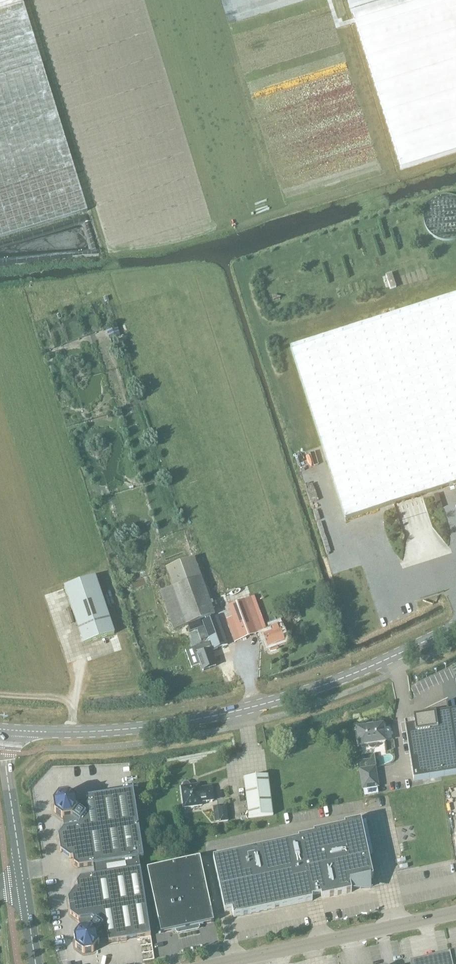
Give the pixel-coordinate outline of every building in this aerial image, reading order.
[(87,211),(23,0),(0,0),(0,238),(87,211)] [(402,170),(455,154),(455,0),(349,0),(402,170)] [(291,348),(345,520),(455,484),(455,295),(291,348)] [(195,560),(167,570),(174,589),(161,594),(175,634),(189,629),(202,624),(203,623),(210,642),(213,650),(227,645),(195,560)] [(64,587),(84,645),(115,634),(95,577),(64,587)] [(232,618),(226,620),(234,642),(263,632),(254,609),(250,598),(228,606),(232,618)] [(296,607),(289,609),(293,619),(300,616),(296,607)] [(189,629),(190,632),(197,630),(201,641),(208,639),(202,624),(189,629)] [(273,651),(276,650),(279,648),(277,645),(278,645),(284,642),(278,625),(265,630),(266,636),(263,637),(267,648),(268,648),(269,651),(273,651)] [(210,642),(195,648),(198,659),(203,671),(215,666),(219,665),(213,650),(210,642)] [(414,781),(455,774),(455,713),(450,714),(449,714),(447,703),(448,703),(447,702),(423,714),(423,715),(425,714),(426,717),(413,719),(415,727),(406,729),(414,781)] [(367,727),(367,728),(357,730),(359,747),(368,745),(369,747),(370,748),(371,749),(373,749),(375,748),(376,747),(377,746),(377,744),(385,743),(383,726),(373,727),(373,726),(367,727)] [(376,772),(375,770),(377,770),(376,768),(374,755),(373,755),(371,758),(371,760),(359,762),(361,773),(363,789),(378,787),(378,785),(377,785),(376,780),(377,780),(377,778),(376,778),(375,772),(376,772)] [(249,819),(248,819),(249,820),(274,816),(273,816),(268,776),(264,776),(264,777),(248,779),(243,779),(244,779),(249,819)] [(199,785),(191,786),(190,785),(189,783),(187,782),(185,783),(183,784),(183,786),(183,787),(181,787),(184,808),(203,806),(202,803),(213,801),(211,787),(200,789),(199,785)] [(79,868),(93,866),(139,859),(144,858),(133,791),(115,794),(105,796),(105,795),(86,798),(87,801),(78,803),(77,800),(69,794),(59,795),(53,803),(55,813),(63,819),(66,818),(68,828),(64,829),(58,837),(61,852),(71,859),(73,859),(74,865),(79,868)] [(219,822),(228,821),(226,806),(217,807),(219,822)] [(322,899),(352,893),(351,889),(370,888),(370,879),(373,878),(361,821),(344,825),(345,827),(314,833),(314,835),(298,839),(299,841),(213,859),(225,913),(232,911),(234,918),(313,901),(311,895),(320,893),(322,899)] [(200,858),(174,864),(189,932),(198,930),(199,928),(199,926),(214,922),(200,858)] [(139,859),(93,866),(95,877),(81,879),(77,884),(78,890),(75,890),(68,900),(71,915),(78,921),(82,921),(84,930),(80,930),(74,938),(76,948),(84,954),(93,953),(99,945),(99,942),(108,941),(109,943),(151,937),(139,859)] [(189,932),(174,864),(147,869),(161,934),(175,931),(176,933),(178,935),(189,932)] [(449,955),(410,963),(451,963),(449,955)]
